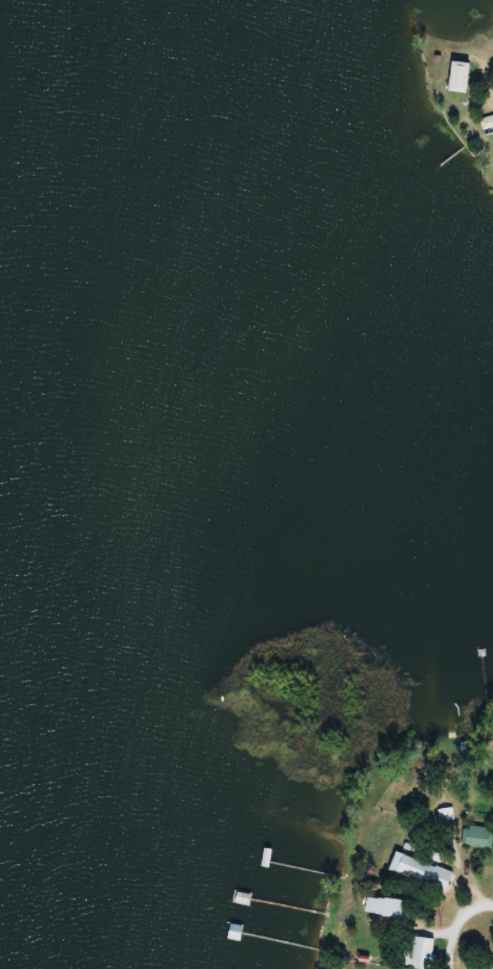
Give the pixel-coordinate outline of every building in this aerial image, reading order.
[(479,19),(490,15),(486,2),(475,6),(479,19)] [(474,64),(455,62),(452,92),(470,94),(474,64)] [(465,827),(464,847),(492,848),(492,828),(465,827)] [(439,865),(397,854),(392,873),(434,884),(439,865)] [(412,902),(368,898),(367,915),(410,918),(412,902)] [(438,941),(420,937),(412,966),(423,968),(431,968),(438,941)]
